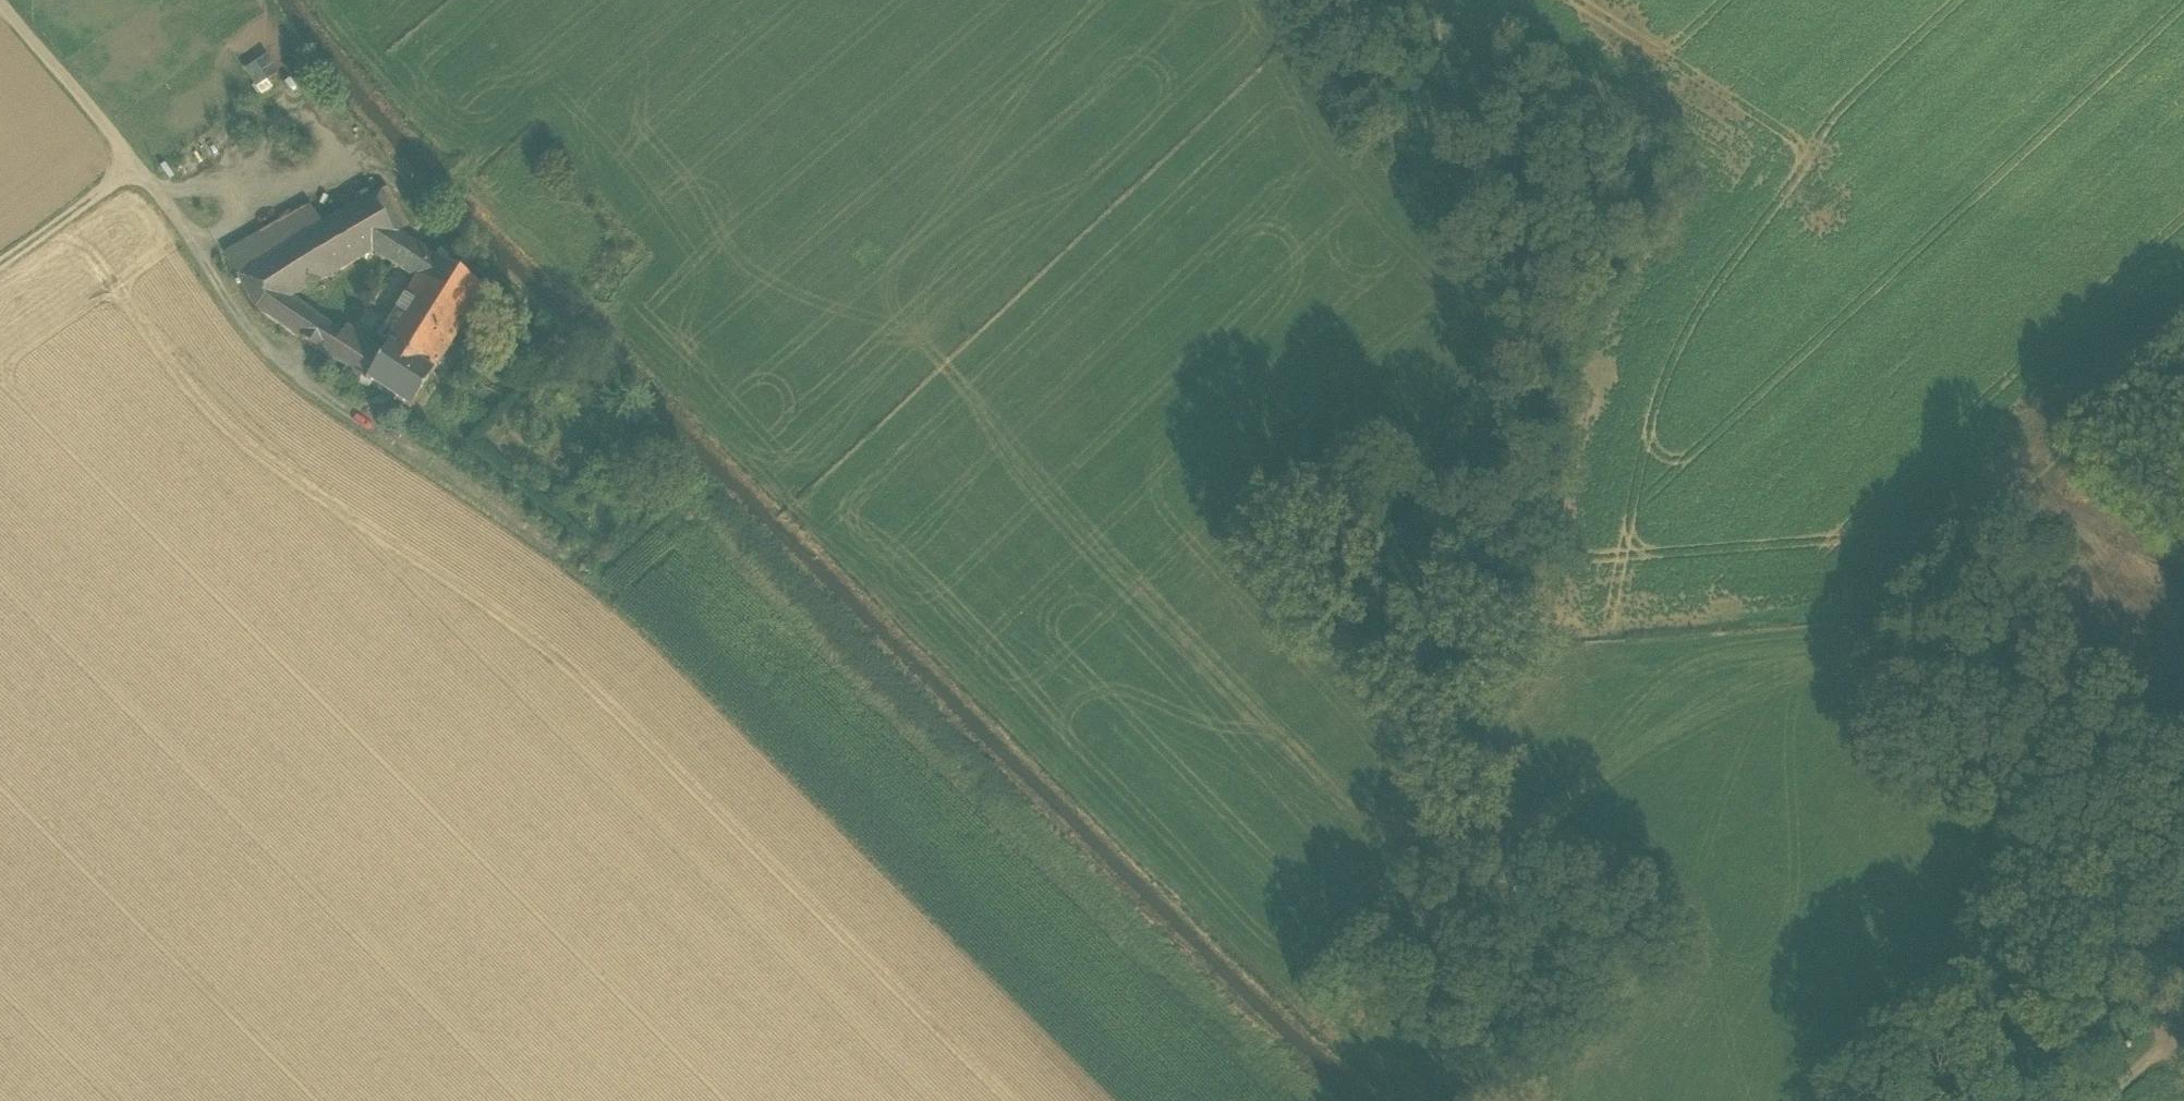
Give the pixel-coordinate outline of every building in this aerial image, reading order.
[(259,93),(270,86),(255,60),(244,66),(259,93)] [(319,201),(236,248),(287,315),(365,368),(385,339),(347,313),(314,290),(386,247),(428,274),(397,321),(454,359),(499,281),(411,223),(394,188),(336,219),(319,201)] [(385,339),(365,368),(423,407),(454,359),(397,321),(385,339)]
